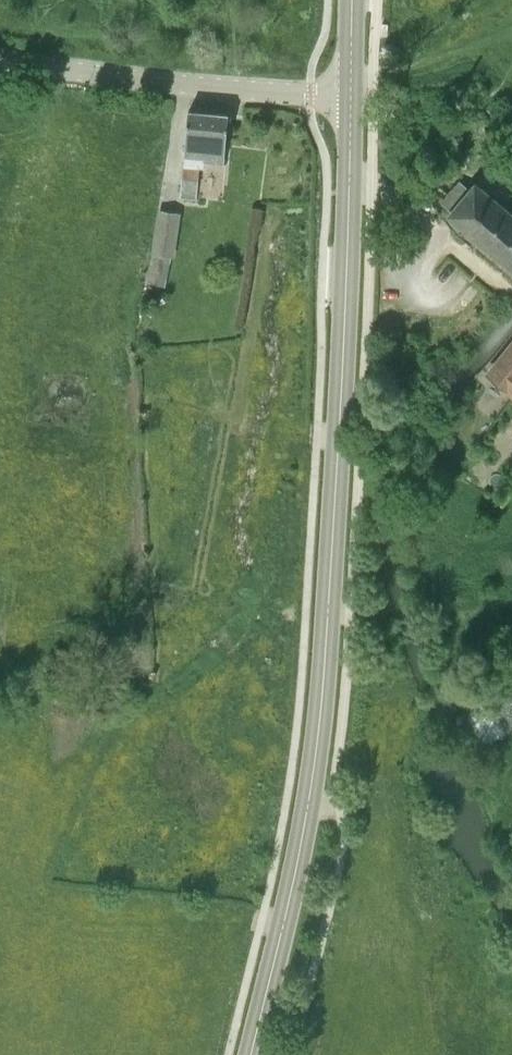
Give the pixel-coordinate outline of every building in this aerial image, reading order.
[(210,189),(213,162),(224,163),(229,114),(189,110),(187,132),(180,199),(185,200),(185,203),(203,205),(205,188),(210,189)] [(492,197),(475,183),(449,214),(488,246),(511,216),(511,213),(492,197)] [(152,254),(151,260),(160,263),(154,284),(164,286),(169,265),(171,256),(174,256),(180,213),(158,211),(152,254)] [(488,246),(511,266),(511,216),(488,246)] [(145,281),(154,284),(160,263),(151,260),(150,260),(145,281)] [(511,385),(511,341),(486,373),(508,390),(511,385)]
